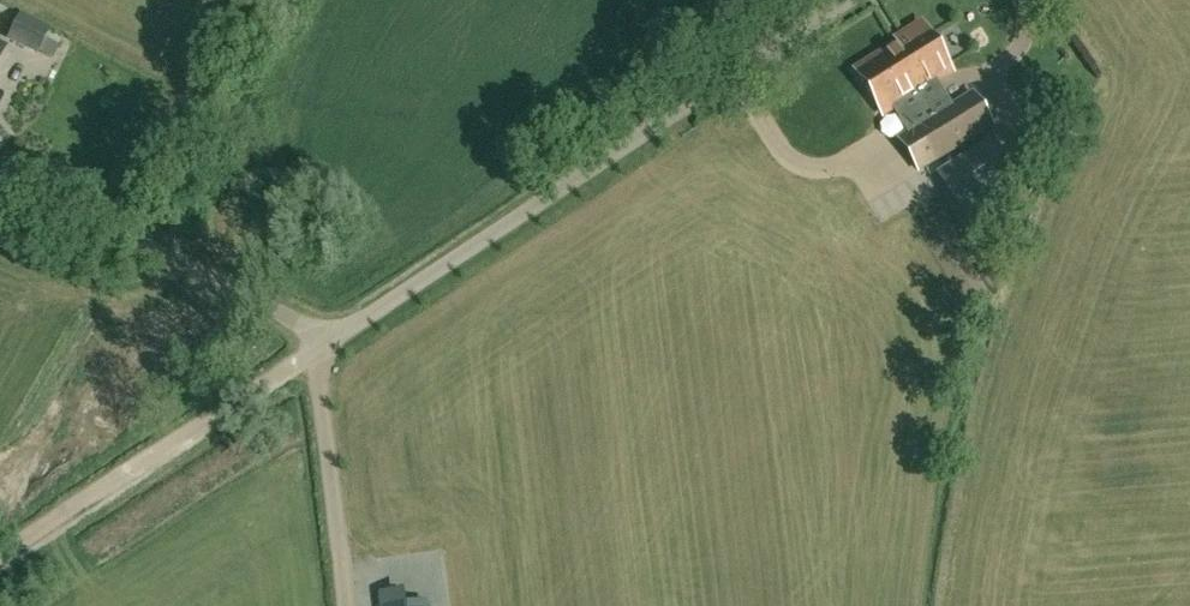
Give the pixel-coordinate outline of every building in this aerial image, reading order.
[(48,29),(20,15),(8,38),(37,52),(48,29)] [(961,23),(943,32),(957,61),(975,53),(961,23)] [(886,51),(913,96),(950,73),(920,24),(895,40),(898,44),(886,51)] [(883,115),(913,96),(886,51),(856,70),(883,115)] [(973,95),(899,140),(918,171),(992,125),(973,95)] [(964,220),(1002,196),(1020,185),(993,141),(937,176),(964,220)]
